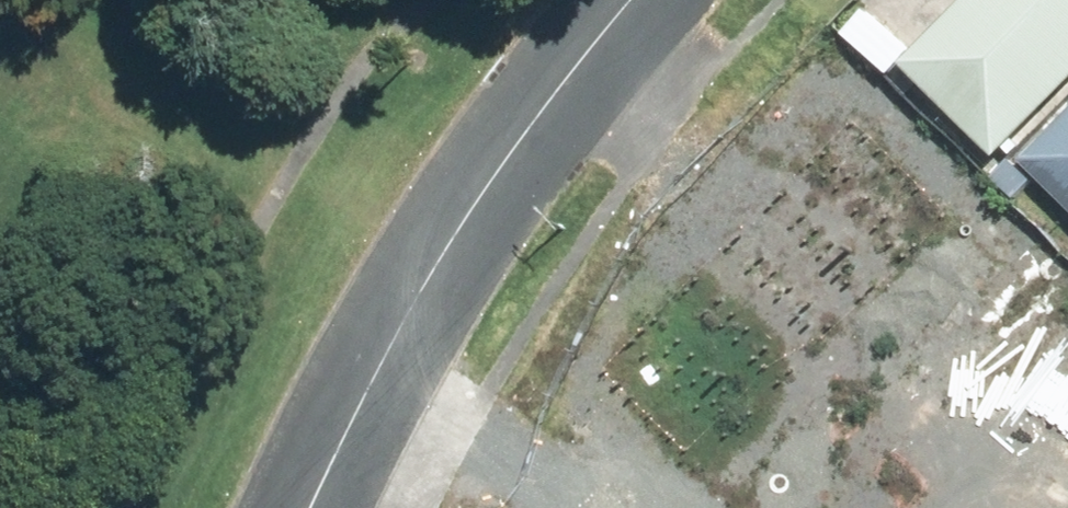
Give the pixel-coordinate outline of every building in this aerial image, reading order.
[(911,59),(1013,155),(1067,97),(1067,0),(967,0),(911,59)] [(1022,160),(1067,203),(1067,112),(1022,160)]
